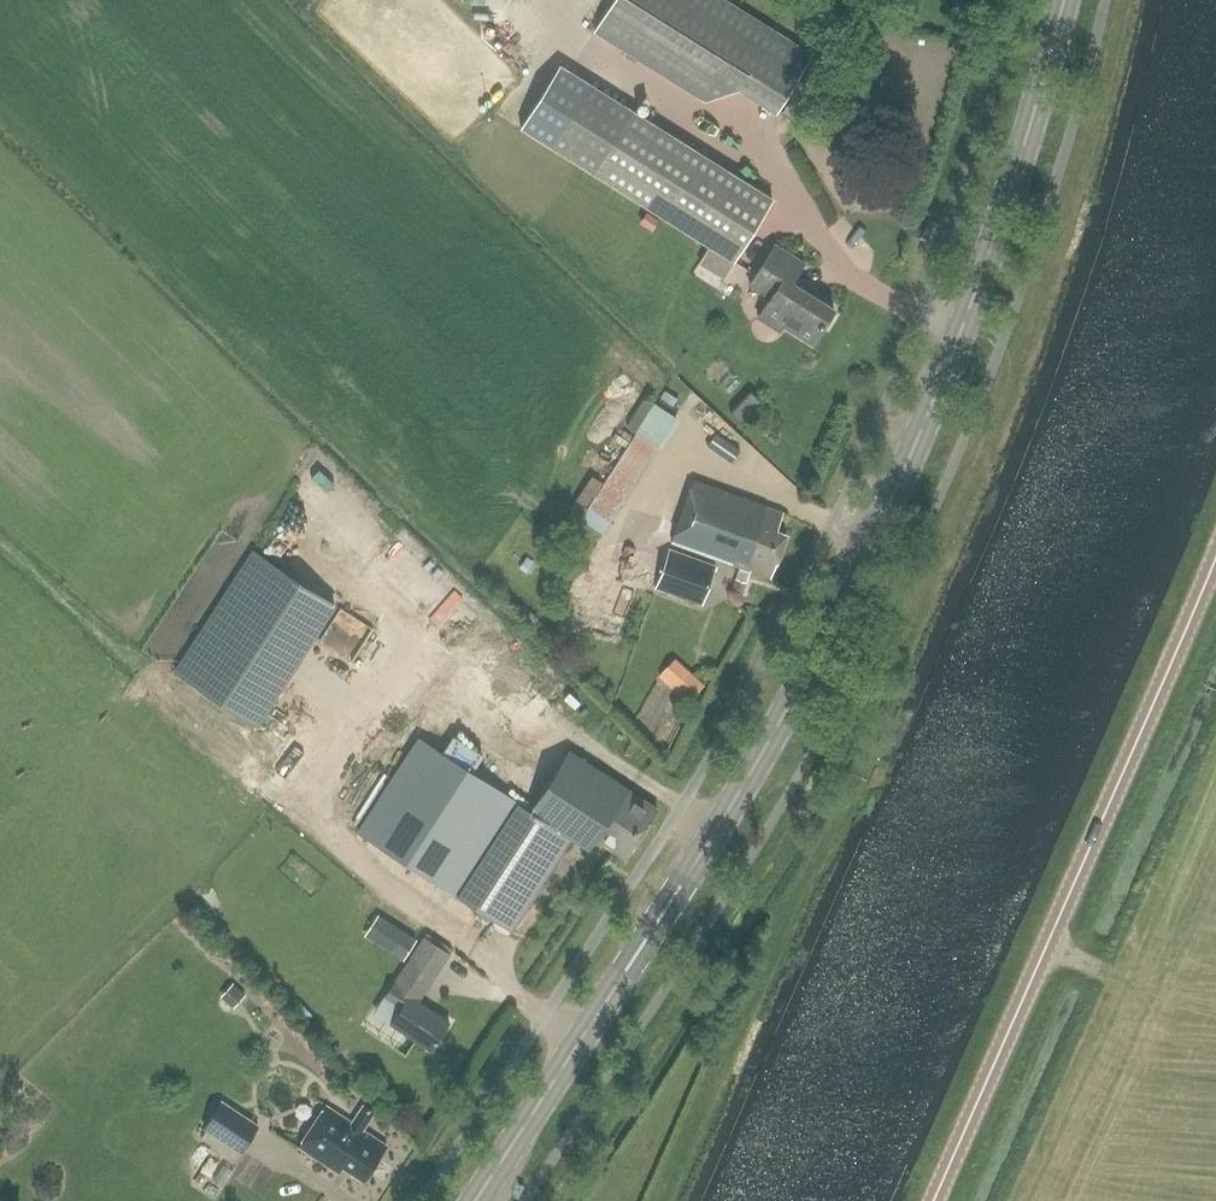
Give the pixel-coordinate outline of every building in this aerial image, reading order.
[(813,55),(725,0),(616,0),(596,31),(707,101),(741,88),(778,111),(813,55)] [(735,261),(774,200),(590,84),(551,145),(735,261)] [(828,327),(835,316),(832,314),(835,308),(793,282),(805,263),(777,245),(751,285),(772,298),(760,318),(780,331),(784,325),(813,343),(825,325),(828,327)] [(732,413),(742,422),(761,399),(751,391),(732,413)] [(569,514),(603,537),(677,421),(644,400),(626,428),(636,435),(588,510),(576,502),(569,514)] [(716,435),(708,448),(732,465),(741,452),(716,435)] [(742,592),(750,572),(771,580),(787,536),(779,532),(786,513),(697,480),(673,543),(740,568),(732,589),(742,592)] [(669,548),(656,589),(701,605),(715,565),(669,548)] [(260,727),(338,604),(251,549),(173,672),(260,727)] [(705,683),(686,667),(672,682),(691,699),(705,683)] [(521,804),(493,786),(419,738),(360,831),(462,896),(515,931),(576,837),(593,848),(598,840),(626,858),(658,808),(572,753),(528,821),(515,813),(521,804)] [(398,927),(385,947),(404,959),(417,939),(398,927)] [(390,990),(406,1001),(392,1024),(433,1050),(451,1022),(420,1002),(451,954),(425,937),(390,990)] [(246,993),(234,982),(222,996),(234,1007),(246,993)] [(260,1125),(222,1100),(204,1127),(207,1129),(202,1137),(234,1157),(238,1150),(242,1153),(260,1125)] [(366,1182),(388,1146),(362,1129),(374,1111),(363,1105),(352,1123),(325,1106),(299,1149),(330,1169),(334,1162),(366,1182)]
